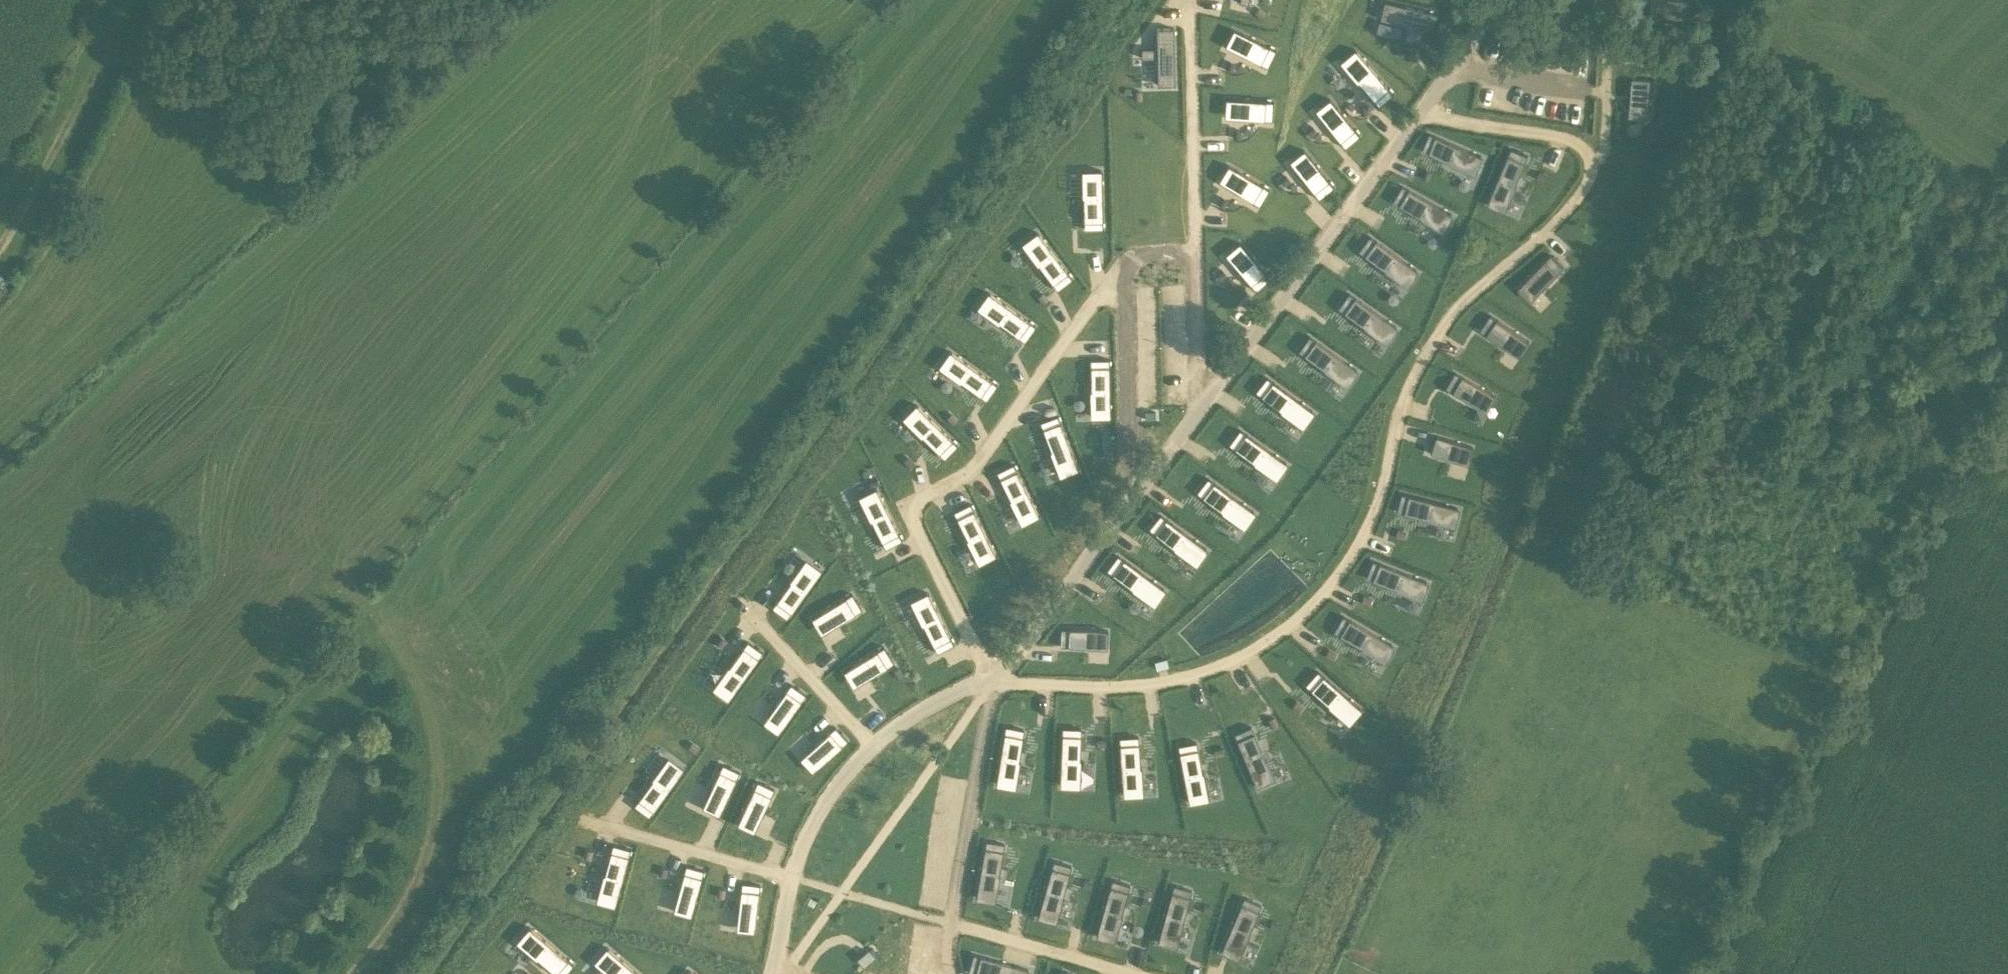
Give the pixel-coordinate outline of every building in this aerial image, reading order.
[(1386,2),(1381,18),(1407,25),(1404,40),(1412,42),(1416,27),(1433,31),(1437,14),(1386,2)] [(1241,32),(1233,48),(1260,62),(1268,46),(1241,32)] [(1178,40),(1157,41),(1158,91),(1179,91),(1178,40)] [(1268,46),(1260,62),(1267,66),(1275,49),(1268,46)] [(1368,61),(1355,74),(1375,96),(1388,84),(1368,61)] [(1635,78),(1635,108),(1654,108),(1653,78),(1635,78)] [(1235,98),(1233,116),(1263,118),(1265,100),(1235,98)] [(1273,100),(1265,100),(1263,118),(1271,119),(1273,100)] [(1335,105),(1320,116),(1339,139),(1354,128),(1335,105)] [(1359,134),(1354,128),(1339,139),(1345,146),(1359,134)] [(1428,132),(1421,150),(1427,152),(1450,162),(1450,163),(1474,172),(1481,154),(1434,135),(1428,132)] [(1508,154),(1489,200),(1507,208),(1517,185),(1516,184),(1525,161),(1528,155),(1511,147),(1508,154)] [(1309,156),(1295,167),(1313,191),(1327,180),(1309,156)] [(1235,169),(1226,185),(1252,200),(1261,185),(1235,169)] [(1081,170),(1082,197),(1083,197),(1084,220),(1084,228),(1102,228),(1102,220),(1101,170),(1081,170)] [(1327,180),(1313,191),(1318,197),(1332,186),(1327,180)] [(1261,185),(1252,200),(1258,204),(1268,189),(1261,185)] [(1401,185),(1392,201),(1398,205),(1420,217),(1420,218),(1442,230),(1451,212),(1407,188),(1401,185)] [(1037,231),(1021,243),(1037,264),(1038,263),(1052,282),(1057,288),(1071,278),(1067,271),(1037,231)] [(1369,235),(1358,250),(1364,254),(1384,269),(1383,270),(1404,284),(1416,268),(1374,239),(1369,235)] [(1245,248),(1231,260),(1250,283),(1264,271),(1245,248)] [(1545,259),(1524,281),(1537,294),(1558,272),(1563,266),(1550,254),(1545,259)] [(1269,278),(1264,272),(1250,284),(1255,290),(1269,278)] [(988,291),(976,307),(998,322),(999,321),(1018,335),(1024,340),(1035,325),(1029,320),(988,291)] [(1348,292),(1337,307),(1343,311),(1363,325),(1363,326),(1383,341),(1395,325),(1354,296),(1348,292)] [(1490,314),(1480,329),(1486,333),(1511,350),(1522,335),(1496,318),(1490,314)] [(1309,335),(1298,350),(1304,354),(1324,368),(1323,369),(1344,384),(1356,368),(1314,339),(1309,335)] [(949,350),(938,366),(959,381),(960,380),(979,394),(986,398),(996,383),(990,379),(949,350)] [(1091,389),(1090,389),(1090,415),(1110,414),(1109,364),(1109,357),(1090,358),(1090,365),(1091,389)] [(1454,371),(1444,387),(1451,391),(1477,406),(1486,391),(1460,375),(1454,371)] [(1266,375),(1255,390),(1260,395),(1280,409),(1279,410),(1300,425),(1312,409),(1271,379),(1266,375)] [(916,403),(902,417),(920,436),(922,435),(938,451),(944,457),(956,444),(951,439),(916,403)] [(1057,414),(1040,420),(1042,427),(1051,450),(1050,450),(1059,474),(1077,467),(1059,420),(1057,414)] [(1238,428),(1228,443),(1233,447),(1253,461),(1252,462),(1274,477),(1285,461),(1244,432),(1238,428)] [(1436,435),(1430,452),(1458,461),(1464,443),(1436,435)] [(1013,462),(996,470),(999,477),(1010,498),(1009,499),(1021,522),(1038,513),(1016,468),(1013,462)] [(1206,476),(1196,492),(1201,496),(1221,510),(1220,511),(1241,526),(1253,510),(1212,481),(1206,476)] [(875,487),(858,496),(870,520),(871,519),(881,540),(885,547),(901,539),(898,532),(875,487)] [(1401,492),(1396,510),(1403,512),(1426,518),(1426,519),(1452,526),(1457,507),(1408,494),(1401,492)] [(970,502),(953,510),(956,517),(967,538),(966,539),(978,562),(996,553),(973,508),(970,502)] [(1159,513),(1148,528),(1154,532),(1173,547),(1172,548),(1193,563),(1205,547),(1165,517),(1159,513)] [(1116,555),(1105,570),(1111,574),(1131,588),(1130,589),(1152,603),(1163,587),(1122,559),(1116,555)] [(776,601),(772,607),(786,618),(791,611),(821,571),(805,559),(789,581),(790,582),(776,601)] [(1372,559),(1365,576),(1372,579),(1394,588),(1394,589),(1419,598),(1426,580),(1379,561),(1372,559)] [(928,591),(910,600),(922,624),(923,623),(934,644),(937,651),(953,643),(950,636),(928,591)] [(845,596),(819,612),(829,628),(855,612),(861,608),(851,592),(845,596)] [(1342,615),(1333,631),(1339,634),(1360,647),(1359,647),(1382,661),(1392,644),(1348,618),(1342,615)] [(1060,628),(1060,646),(1067,646),(1098,647),(1098,629),(1068,628),(1060,628)] [(728,664),(713,685),(729,697),(758,656),(762,651),(747,640),(743,645),(729,665),(728,664)] [(877,649),(851,665),(860,681),(886,665),(893,661),(883,645),(877,649)] [(1317,670),(1304,684),(1310,688),(1328,704),(1327,705),(1346,722),(1359,708),(1322,674),(1317,670)] [(786,688),(768,713),(783,724),(801,699),(805,693),(791,682),(786,688)] [(1004,732),(995,781),(1015,785),(1019,759),(1018,758),(1022,735),(1023,728),(1005,725),(1004,732)] [(829,731),(807,751),(819,765),(842,744),(847,739),(835,726),(829,731)] [(1062,733),(1060,783),(1079,784),(1081,757),(1079,757),(1080,734),(1080,727),(1062,726),(1062,733)] [(1251,726),(1234,733),(1237,739),(1256,786),(1274,778),(1266,758),(1265,759),(1253,732),(1251,726)] [(1137,735),(1119,736),(1120,743),(1123,793),(1142,792),(1141,765),(1139,765),(1138,742),(1137,735)] [(1196,741),(1178,744),(1180,751),(1189,800),(1208,796),(1203,770),(1202,771),(1197,747),(1196,741)] [(638,799),(634,805),(648,815),(652,810),(682,769),(666,758),(650,779),(652,780),(638,799)] [(719,770),(706,798),(723,806),(736,778),(739,771),(722,763),(719,770)] [(754,787),(740,814),(757,822),(770,795),(774,788),(757,780),(754,787)] [(984,846),(976,895),(995,899),(1000,874),(998,874),(1003,849),(1004,843),(986,839),(984,846)] [(603,874),(596,899),(615,904),(628,856),(630,849),(612,844),(610,851),(604,874),(603,874)] [(1051,866),(1037,914),(1056,920),(1063,896),(1062,895),(1069,872),(1071,865),(1053,860),(1051,866)] [(684,871),(675,901),(693,906),(702,876),(704,869),(686,864),(684,871)] [(1110,885),(1096,933),(1115,939),(1122,915),(1121,914),(1128,891),(1130,884),(1112,879),(1110,885)] [(741,889),(737,920),(755,922),(759,892),(760,884),(742,882),(741,889)] [(1171,891),(1158,939),(1177,945),(1184,920),(1182,920),(1189,896),(1191,890),(1173,885),(1171,891)] [(1241,903),(1221,949),(1239,957),(1249,933),(1248,933),(1258,910),(1261,904),(1243,897),(1241,903)] [(515,942),(535,959),(536,958),(555,973),(563,973),(571,965),(528,927),(515,942)] [(593,962),(607,973),(636,973),(606,947),(593,962)] [(968,971),(974,973),(979,973),(1026,973),(1027,968),(979,955),(973,953),(968,971)]
